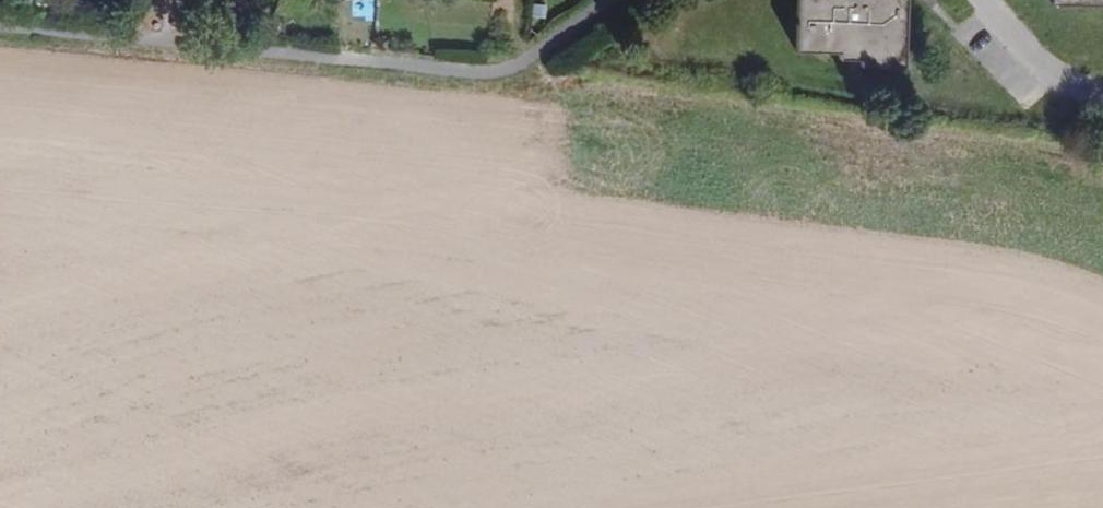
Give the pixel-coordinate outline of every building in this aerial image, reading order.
[(789,53),(832,54),(832,60),(854,61),(853,67),(897,69),(899,0),(790,0),(789,53)]
